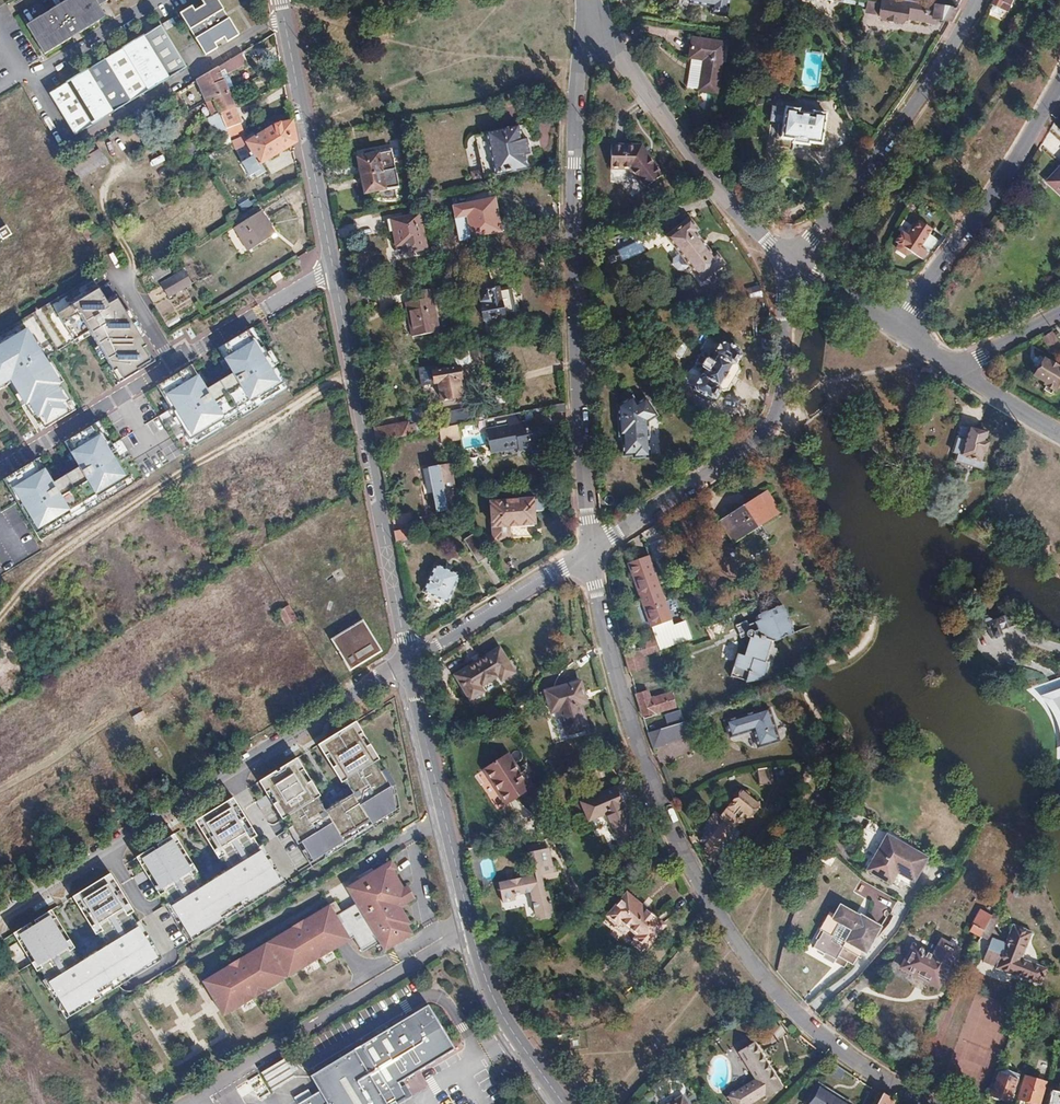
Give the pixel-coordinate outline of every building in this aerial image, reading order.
[(26,24),(44,53),(106,15),(100,5),(107,0),(65,0),(26,24)] [(181,12),(206,54),(218,47),(215,43),(225,37),(228,41),(240,34),(230,18),(227,19),(222,10),(225,8),(220,0),(202,0),(205,4),(196,10),(193,5),(181,12)] [(688,3),(712,7),(711,14),(725,16),(727,0),(689,0),(688,3)] [(956,8),(915,1),(909,0),(870,0),(869,12),(878,13),(881,19),(900,22),(906,17),(934,22),(935,19),(949,21),(950,19),(956,8)] [(1014,0),(991,0),(990,3),(992,4),(1003,9),(1008,11),(1014,0)] [(1000,15),(1003,9),(992,4),(989,10),(1000,15)] [(173,17),(164,22),(168,29),(177,23),(173,17)] [(72,86),(69,81),(51,92),(76,135),(95,123),(92,119),(110,108),(113,112),(151,89),(148,84),(167,73),(169,78),(187,66),(161,24),(143,35),(146,40),(128,52),(125,46),(87,70),(90,75),(72,86)] [(146,40),(143,35),(125,46),(128,52),(146,40)] [(716,93),(723,43),(692,39),(689,59),(690,59),(703,60),(698,90),(716,93)] [(227,60),(223,63),(229,73),(248,61),(242,51),(227,60)] [(698,90),(703,60),(690,59),(686,88),(698,90)] [(218,66),(197,79),(212,115),(220,110),(230,106),(234,104),(218,66)] [(87,70),(69,81),(72,86),(90,75),(87,70)] [(148,84),(151,89),(169,78),(167,73),(148,84)] [(230,106),(220,110),(228,128),(241,123),(242,122),(234,104),(230,106)] [(799,110),(771,106),(768,123),(782,125),(779,139),(791,141),(791,144),(807,146),(808,143),(820,145),(824,113),(811,111),(810,114),(798,113),(799,110)] [(92,119),(95,123),(113,112),(110,108),(92,119)] [(209,117),(213,125),(218,139),(219,140),(231,135),(228,128),(220,110),(212,115),(209,117)] [(192,127),(196,134),(199,133),(213,125),(209,117),(192,127)] [(265,131),(278,152),(296,141),(292,120),(281,123),(265,131)] [(228,128),(231,135),(243,130),(241,123),(228,128)] [(486,176),(534,167),(531,153),(533,152),(530,137),(528,137),(526,124),(478,133),(486,176)] [(247,141),(247,142),(253,151),(250,153),(256,164),(278,152),(265,131),(247,141)] [(235,146),(247,142),(247,141),(244,134),(232,139),(235,146)] [(194,139),(180,147),(186,158),(200,149),(194,139)] [(640,145),(611,143),(609,168),(628,169),(642,189),(662,174),(640,145)] [(69,167),(78,180),(106,163),(97,149),(69,167)] [(391,151),(358,157),(365,192),(398,185),(391,151)] [(1049,181),(1059,190),(1059,169),(1049,181)] [(244,210),(252,202),(244,193),(236,201),(244,210)] [(491,224),(499,222),(495,198),(466,204),(472,236),(492,232),(491,224)] [(234,228),(240,237),(244,235),(252,249),(276,235),(262,212),(234,228)] [(417,215),(387,221),(389,230),(393,230),(396,246),(398,245),(400,253),(424,248),(417,215)] [(667,235),(700,280),(724,263),(716,252),(712,255),(695,232),(699,229),(690,218),(667,235)] [(927,251),(919,246),(930,228),(916,220),(906,234),(901,231),(895,241),(899,243),(897,246),(897,249),(905,254),(908,254),(910,250),(923,258),(927,251)] [(501,230),(499,222),(491,224),(492,232),(501,230)] [(0,230),(0,231),(4,238),(13,233),(8,225),(0,230)] [(400,253),(398,245),(396,246),(393,230),(389,230),(394,254),(400,253)] [(244,235),(240,237),(248,252),(252,249),(244,235)] [(881,271),(873,267),(867,280),(875,284),(881,271)] [(185,270),(163,283),(171,296),(193,283),(185,270)] [(385,291),(384,285),(367,288),(368,295),(385,291)] [(515,310),(510,287),(499,289),(498,286),(487,289),(487,290),(479,292),(484,319),(504,315),(503,313),(515,310)] [(105,303),(95,287),(70,302),(108,369),(112,367),(120,381),(136,371),(135,369),(147,362),(136,344),(141,341),(116,297),(105,303)] [(438,330),(433,301),(437,300),(435,288),(413,293),(414,300),(405,301),(411,336),(438,330)] [(26,321),(0,337),(0,384),(4,382),(19,406),(21,405),(31,420),(33,418),(41,431),(74,410),(67,399),(69,398),(60,384),(64,381),(26,321)] [(186,438),(279,382),(247,331),(215,350),(227,372),(200,388),(187,367),(154,387),(186,438)] [(1059,343),(1052,331),(1042,338),(1051,350),(1059,343)] [(735,364),(741,356),(738,350),(723,341),(710,360),(708,359),(705,359),(701,364),(702,367),(705,369),(703,373),(691,365),(683,378),(695,386),(693,389),(709,398),(715,397),(720,390),(718,384),(730,365),(735,364)] [(1059,379),(1059,370),(1056,367),(1057,365),(1049,361),(1048,363),(1043,359),(1034,375),(1044,382),(1043,383),(1046,385),(1043,389),(1049,393),(1052,387),(1054,389),(1059,379)] [(727,390),(739,371),(735,364),(730,365),(718,384),(720,390),(727,390)] [(461,378),(459,366),(432,371),(434,383),(438,382),(442,399),(462,395),(459,378),(461,378)] [(649,421),(658,416),(656,413),(646,398),(641,401),(637,403),(632,396),(617,406),(620,436),(623,436),(624,456),(634,455),(634,459),(651,457),(648,423),(649,421)] [(446,418),(458,421),(460,412),(449,409),(446,418)] [(550,443),(547,425),(535,428),(534,421),(521,423),(519,413),(495,417),(496,425),(505,423),(505,426),(486,430),(491,451),(493,452),(500,451),(501,450),(519,446),(519,449),(550,443)] [(411,434),(408,421),(373,427),(376,441),(411,434)] [(124,474),(93,423),(60,442),(73,463),(45,480),(32,459),(0,478),(0,479),(31,530),(124,474)] [(465,434),(462,424),(440,428),(441,433),(456,430),(456,433),(460,432),(460,434),(465,434)] [(983,442),(986,433),(971,428),(970,430),(961,428),(954,452),(980,461),(982,454),(985,451),(987,445),(985,442),(983,442)] [(435,511),(457,507),(453,482),(450,482),(447,463),(421,467),(424,484),(430,483),(435,511)] [(735,541),(771,518),(770,516),(779,511),(766,492),(758,498),(757,496),(721,520),(735,541)] [(544,510),(543,498),(491,502),(494,539),(510,538),(508,525),(534,523),(533,511),(544,510)] [(411,538),(409,527),(393,530),(395,541),(403,540),(411,538)] [(35,554),(35,533),(7,532),(6,554),(35,554)] [(490,557),(474,532),(463,539),(479,565),(490,557)] [(672,619),(649,557),(630,564),(652,626),(672,619)] [(460,575),(436,563),(427,582),(430,584),(427,592),(446,600),(449,593),(451,594),(460,575)] [(294,600),(278,611),(285,623),(287,625),(297,619),(294,613),(301,609),(297,605),(294,600)] [(767,661),(775,640),(778,640),(798,631),(785,602),(760,614),(762,618),(751,623),(749,620),(738,625),(743,638),(747,636),(749,636),(752,637),(745,656),(740,655),(732,676),(749,682),(753,672),(766,677),(770,666),(770,665),(767,661)] [(362,621),(332,639),(350,668),(379,650),(362,621)] [(659,645),(657,640),(645,643),(646,648),(659,645)] [(661,652),(659,645),(646,648),(644,648),(646,656),(661,652)] [(499,646),(457,673),(472,696),(482,690),(479,686),(501,671),(504,676),(514,670),(499,646)] [(646,656),(644,648),(636,651),(640,668),(649,666),(646,656)] [(640,668),(636,651),(625,654),(630,670),(630,671),(640,668)] [(581,679),(547,691),(553,710),(561,708),(569,732),(590,725),(582,701),(587,699),(581,679)] [(676,706),(672,692),(651,698),(649,691),(637,695),(637,697),(640,706),(643,716),(676,706)] [(1057,736),(1059,735),(1059,691),(1044,697),(1046,701),(1048,705),(1050,709),(1052,714),(1054,719),(1055,724),(1057,731),(1057,736)] [(769,706),(725,720),(730,737),(753,730),(758,746),(779,740),(769,706)] [(301,760),(263,783),(285,819),(290,816),(296,826),(291,829),(313,865),(400,810),(396,791),(384,770),(378,760),(382,758),(360,722),(322,745),(344,781),(348,779),(355,788),(325,807),(319,798),(323,796),(301,760)] [(688,736),(684,722),(649,733),(651,739),(654,749),(665,745),(665,743),(688,736)] [(482,768),(503,803),(530,787),(523,777),(521,778),(507,754),(482,768)] [(772,782),(769,766),(759,768),(762,783),(772,782)] [(619,842),(636,835),(616,787),(582,801),(590,820),(607,813),(619,842)] [(725,840),(744,816),(743,814),(749,807),(752,809),(752,811),(756,810),(756,808),(760,803),(762,803),(762,799),(759,799),(752,793),(751,790),(747,787),(746,788),(744,787),(725,812),(726,814),(725,816),(717,810),(713,816),(717,820),(705,834),(706,835),(704,838),(704,841),(707,844),(706,845),(707,846),(707,850),(710,853),(714,850),(716,852),(717,851),(725,840)] [(177,838),(139,861),(162,897),(166,894),(172,904),(168,907),(191,942),(289,880),(266,845),(261,847),(256,838),(260,836),(237,800),(200,823),(222,859),(226,857),(232,866),(201,885),(195,876),(199,874),(177,838)] [(913,882),(927,859),(887,836),(867,870),(890,884),(897,872),(913,882)] [(723,855),(731,845),(725,840),(717,851),(723,855)] [(517,891),(533,887),(538,913),(543,912),(544,917),(550,915),(549,911),(554,910),(553,901),(554,901),(553,895),(551,895),(550,889),(546,889),(545,884),(547,884),(545,877),(544,873),(557,870),(554,859),(550,860),(548,847),(532,850),(535,864),(536,864),(538,872),(523,875),(522,872),(512,873),(513,878),(501,880),(504,894),(517,892),(517,891)] [(392,860),(346,887),(364,917),(367,921),(384,951),(413,934),(407,925),(410,923),(400,906),(414,898),(407,885),(403,887),(393,871),(397,869),(392,860)] [(51,915),(14,939),(36,974),(40,972),(47,982),(43,985),(66,1021),(163,959),(140,923),(136,926),(130,916),(135,914),(112,878),(75,901),(97,937),(102,934),(108,944),(77,963),(70,953),(74,951),(51,915)] [(867,894),(880,909),(890,901),(876,886),(867,894)] [(664,925),(628,893),(608,915),(618,923),(621,921),(636,934),(634,937),(645,947),(664,925)] [(266,942),(202,981),(223,1015),(287,977),(350,938),(360,932),(357,927),(354,923),(348,912),(338,918),(329,904),(303,920),(298,923),(292,926),(266,942)] [(813,948),(834,961),(837,957),(852,967),(858,957),(860,959),(870,942),(871,942),(880,929),(866,921),(865,923),(842,909),(836,918),(828,914),(818,931),(822,934),(813,948)] [(982,935),(992,916),(982,911),(972,930),(982,935)] [(364,917),(354,923),(357,927),(367,921),(364,917)] [(1017,974),(1042,983),(1048,968),(1023,959),(1033,930),(1014,923),(1007,943),(993,937),(985,961),(999,966),(998,969),(1017,976),(1017,974)] [(902,968),(939,988),(960,949),(942,939),(934,955),(915,944),(902,968)] [(298,1103),(388,1103),(380,1093),(387,1089),(397,1103),(398,1103),(412,1095),(405,1084),(401,1087),(398,1082),(454,1047),(428,1003),(356,1047),(311,1075),(320,1090),(298,1103)] [(752,1041),(737,1051),(756,1078),(729,1096),(734,1103),(748,1103),(766,1092),(768,1095),(782,1085),(752,1041)] [(283,1058),(262,1071),(273,1089),(295,1076),(283,1058)] [(1009,1101),(1017,1080),(1010,1077),(1011,1074),(1002,1071),(1001,1073),(1000,1073),(991,1094),(992,1097),(999,1099),(1000,1098),(1009,1101)] [(1046,1083),(1025,1077),(1019,1098),(1038,1103),(1039,1103),(1046,1083)] [(850,1103),(818,1082),(804,1103),(805,1103),(850,1103)] [(1049,1103),(1059,1103),(1059,1085),(1058,1093),(1051,1091),(1049,1103)] [(878,1093),(871,1089),(863,1103),(872,1103),(878,1093)] [(893,1100),(892,1100),(882,1094),(877,1103),(891,1103),(893,1100)]
